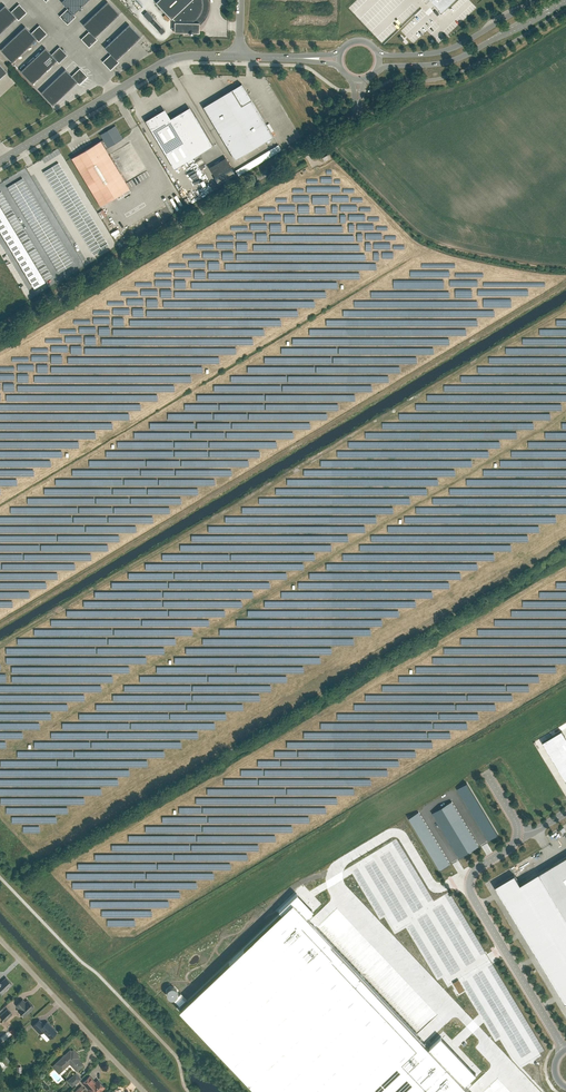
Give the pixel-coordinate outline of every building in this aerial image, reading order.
[(59,16),(67,24),(76,16),(73,14),(88,0),(63,0),(61,2),(67,8),(59,16)] [(156,2),(171,19),(172,18),(175,21),(175,22),(174,22),(174,32),(189,32),(189,33),(190,34),(191,35),(192,35),(192,34),(193,34),(193,33),(193,32),(199,33),(199,24),(201,22),(202,21),(204,19),(205,17),(206,15),(207,13),(208,11),(208,9),(208,7),(209,5),(208,3),(208,1),(208,0),(158,0),(156,2)] [(443,11),(454,0),(432,0),(443,11)] [(107,2),(83,25),(89,31),(81,39),(89,47),(97,39),(95,37),(119,14),(107,2)] [(0,10),(0,33),(16,18),(18,20),(27,12),(19,4),(11,12),(5,5),(0,10)] [(155,17),(151,21),(161,31),(164,27),(155,17)] [(111,54),(102,62),(110,70),(119,62),(116,60),(141,37),(129,24),(104,48),(111,54)] [(25,26),(0,50),(12,62),(36,39),(39,42),(47,34),(39,25),(31,33),(25,26)] [(51,54),(45,48),(21,71),(32,83),(57,61),(59,63),(67,55),(59,47),(51,54)] [(65,69),(41,92),(53,105),(77,82),(79,84),(87,76),(80,68),(71,76),(65,69)] [(241,83),(203,107),(235,159),(273,136),(241,83)] [(150,128),(174,168),(213,145),(195,116),(195,117),(191,111),(187,110),(182,112),(182,111),(169,119),(166,113),(162,112),(157,114),(157,113),(145,120),(150,128)] [(123,139),(115,126),(100,135),(103,140),(101,141),(100,140),(71,158),(100,206),(129,188),(105,149),(108,147),(108,148),(123,139)] [(281,145),(236,169),(239,174),(283,150),(281,145)] [(52,167),(43,172),(45,175),(54,170),(54,169),(52,167)] [(231,167),(214,177),(218,184),(235,174),(231,167)] [(54,170),(45,175),(47,178),(56,173),(55,172),(54,170)] [(56,173),(47,178),(49,182),(58,176),(57,175),(56,173)] [(58,176),(49,182),(51,185),(60,180),(59,178),(58,176)] [(60,180),(51,185),(53,188),(62,183),(61,181),(60,180)] [(62,183),(53,188),(55,192),(64,186),(62,184),(62,183)] [(64,186),(55,192),(57,195),(66,189),(64,187),(64,186)] [(66,189),(57,195),(59,197),(67,192),(66,189)] [(67,192),(59,197),(60,200),(69,195),(67,192)] [(69,195),(60,200),(62,203),(71,198),(69,195)] [(71,198),(62,203),(64,206),(73,201),(71,198)] [(73,201),(64,206),(66,209),(74,204),(73,201)] [(74,204),(66,209),(68,212),(76,207),(74,204)] [(76,207),(68,212),(70,215),(78,210),(76,207)] [(78,210),(70,215),(71,218),(80,213),(80,212),(78,210)] [(80,213),(71,218),(73,221),(82,216),(81,215),(80,213)] [(82,216),(73,221),(75,225),(84,219),(83,218),(82,216)] [(8,218),(0,223),(0,230),(11,223),(10,221),(8,218)] [(84,219),(75,225),(77,228),(86,223),(85,221),(84,219)] [(13,227),(11,224),(11,223),(0,230),(0,231),(3,235),(14,229),(13,227)] [(86,223),(77,228),(79,231),(88,226),(87,224),(86,223)] [(88,226),(79,231),(81,235),(90,229),(88,227),(88,226)] [(6,241),(17,234),(16,232),(15,230),(14,229),(3,235),(6,241)] [(90,229),(81,235),(83,238),(92,233),(90,230),(90,229)] [(92,233),(83,238),(85,241),(94,236),(93,235),(92,233)] [(17,234),(6,241),(9,246),(20,239),(20,238),(18,235),(17,234)] [(94,236),(85,241),(87,245),(96,239),(95,238),(94,236)] [(23,244),(22,241),(20,239),(9,246),(12,251),(24,244),(23,244)] [(96,239),(87,245),(89,248),(98,243),(97,241),(96,239)] [(98,243),(89,248),(91,251),(100,246),(99,244),(98,243)] [(12,251),(15,256),(27,250),(25,247),(24,244),(12,251)] [(100,246),(91,251),(94,255),(102,250),(100,247),(100,246)] [(27,250),(15,256),(18,262),(30,255),(29,252),(27,250)] [(22,267),(33,260),(32,258),(30,255),(18,262),(22,267)] [(35,264),(34,261),(33,260),(22,267),(25,272),(36,265),(35,264)] [(36,265),(25,272),(28,277),(39,271),(39,270),(37,267),(36,265)] [(28,277),(31,283),(43,276),(42,275),(41,272),(39,271),(28,277)] [(44,278),(43,276),(31,283),(34,288),(46,281),(44,278)] [(565,741),(565,737),(562,730),(552,736),(558,746),(565,741)] [(548,752),(558,746),(552,736),(542,742),(548,752)] [(565,747),(565,741),(558,746),(561,751),(565,747)] [(548,752),(551,756),(561,751),(558,746),(548,752)] [(564,755),(561,751),(551,756),(554,761),(564,755)] [(565,760),(565,759),(564,755),(554,761),(557,766),(565,760)] [(557,766),(560,771),(565,767),(565,760),(557,766)] [(467,783),(457,788),(459,792),(469,786),(467,783)] [(469,786),(459,792),(461,795),(471,790),(469,786)] [(471,790),(461,795),(463,799),(473,793),(471,790)] [(473,793),(463,799),(465,802),(475,796),(473,793)] [(475,796),(465,802),(467,806),(477,800),(475,796)] [(477,800),(467,806),(470,809),(479,803),(477,800)] [(452,801),(442,807),(444,810),(454,805),(452,801)] [(479,803),(470,809),(472,813),(481,807),(479,803)] [(454,805),(444,810),(446,814),(456,808),(454,805)] [(442,807),(432,813),(434,816),(444,810),(442,807)] [(481,807),(472,813),(474,816),(483,810),(481,807)] [(456,808),(446,814),(448,817),(458,811),(456,808)] [(444,810),(434,816),(437,820),(446,814),(444,810)] [(483,810),(474,816),(476,819),(485,814),(483,810)] [(458,811),(448,817),(450,821),(460,815),(458,811)] [(419,812),(409,817),(411,821),(421,815),(419,812)] [(446,814),(437,820),(439,823),(448,817),(446,814)] [(485,814),(476,819),(478,823),(487,817),(485,814)] [(421,815),(411,821),(413,824),(423,819),(421,815)] [(460,815),(450,821),(452,824),(462,818),(460,815)] [(448,817),(439,823),(441,827),(450,821),(448,817)] [(487,817),(478,823),(480,826),(490,820),(487,817)] [(462,818),(452,824),(454,828),(464,822),(462,818)] [(423,819),(413,824),(415,828),(425,822),(423,819)] [(490,820),(480,826),(482,830),(492,824),(490,820)] [(450,821),(441,827),(443,830),(452,824),(450,821)] [(425,822),(415,828),(417,831),(427,825),(425,822)] [(464,822),(454,828),(457,831),(466,825),(464,822)] [(452,824),(443,830),(445,833),(454,828),(452,824)] [(492,824),(482,830),(484,833),(494,827),(492,824)] [(427,825),(417,831),(419,835),(429,829),(427,825)] [(466,825),(457,831),(459,834),(468,829),(466,825)] [(494,827),(484,833),(486,837),(496,831),(494,827)] [(454,828),(445,833),(447,837),(457,831),(454,828)] [(429,829),(419,835),(421,838),(431,832),(429,829)] [(468,829),(459,834),(461,838),(470,832),(468,829)] [(457,831),(447,837),(449,840),(459,834),(457,831)] [(496,831),(486,837),(488,840),(498,834),(496,831)] [(431,832),(421,838),(423,842),(433,836),(431,832)] [(470,832),(461,838),(463,841),(472,835),(470,832)] [(459,834),(449,840),(451,844),(461,838),(459,834)] [(472,835),(463,841),(465,845),(474,839),(472,835)] [(433,836),(423,842),(425,845),(435,839),(433,836)] [(461,838),(451,844),(453,847),(463,841),(461,838)] [(435,839),(425,845),(428,848),(437,843),(435,839)] [(474,839),(465,845),(467,848),(477,842),(474,839)] [(463,841),(453,847),(455,851),(465,845),(463,841)] [(477,842),(467,848),(469,852),(471,850),(479,846),(477,842)] [(437,843),(428,848),(430,852),(439,846),(437,843)] [(465,845),(455,851),(457,854),(467,848),(465,845)] [(439,846),(430,852),(432,855),(441,849),(439,846)] [(467,848),(457,854),(459,858),(467,853),(469,852),(467,848)] [(441,849),(432,855),(434,859),(443,853),(441,849)] [(443,853),(434,859),(436,862),(446,856),(443,853)] [(446,856),(436,862),(438,866),(448,860),(446,856)] [(539,873),(520,884),(514,875),(495,886),(565,1003),(565,1004),(565,856),(539,873)] [(448,860),(438,866),(440,869),(450,863),(448,860)] [(179,1009),(257,1091),(472,1091),(465,1084),(476,1073),(475,1074),(441,1038),(442,1037),(441,1036),(430,1047),(358,971),(306,916),(312,910),(312,909),(311,910),(296,894),(297,894),(297,893),(279,910),(279,911),(280,910),(282,912),(179,1009)] [(12,983),(6,977),(0,982),(0,989),(2,992),(12,983)] [(186,999),(181,993),(174,1000),(179,1005),(186,999)] [(27,1000),(25,1002),(22,999),(21,1000),(16,1005),(25,1014),(34,1007),(27,1000)] [(13,1014),(7,1008),(0,1015),(0,1016),(5,1021),(13,1014)] [(50,1038),(56,1031),(47,1021),(44,1024),(39,1019),(33,1025),(40,1033),(43,1030),(50,1038)] [(84,1064),(78,1058),(80,1056),(73,1049),(71,1050),(70,1049),(55,1063),(62,1071),(69,1063),(76,1071),(84,1064)] [(82,1078),(78,1074),(76,1072),(67,1081),(73,1087),(82,1078)] [(104,1086),(98,1080),(95,1082),(89,1075),(82,1082),(88,1088),(88,1089),(90,1091),(98,1091),(104,1086)]
